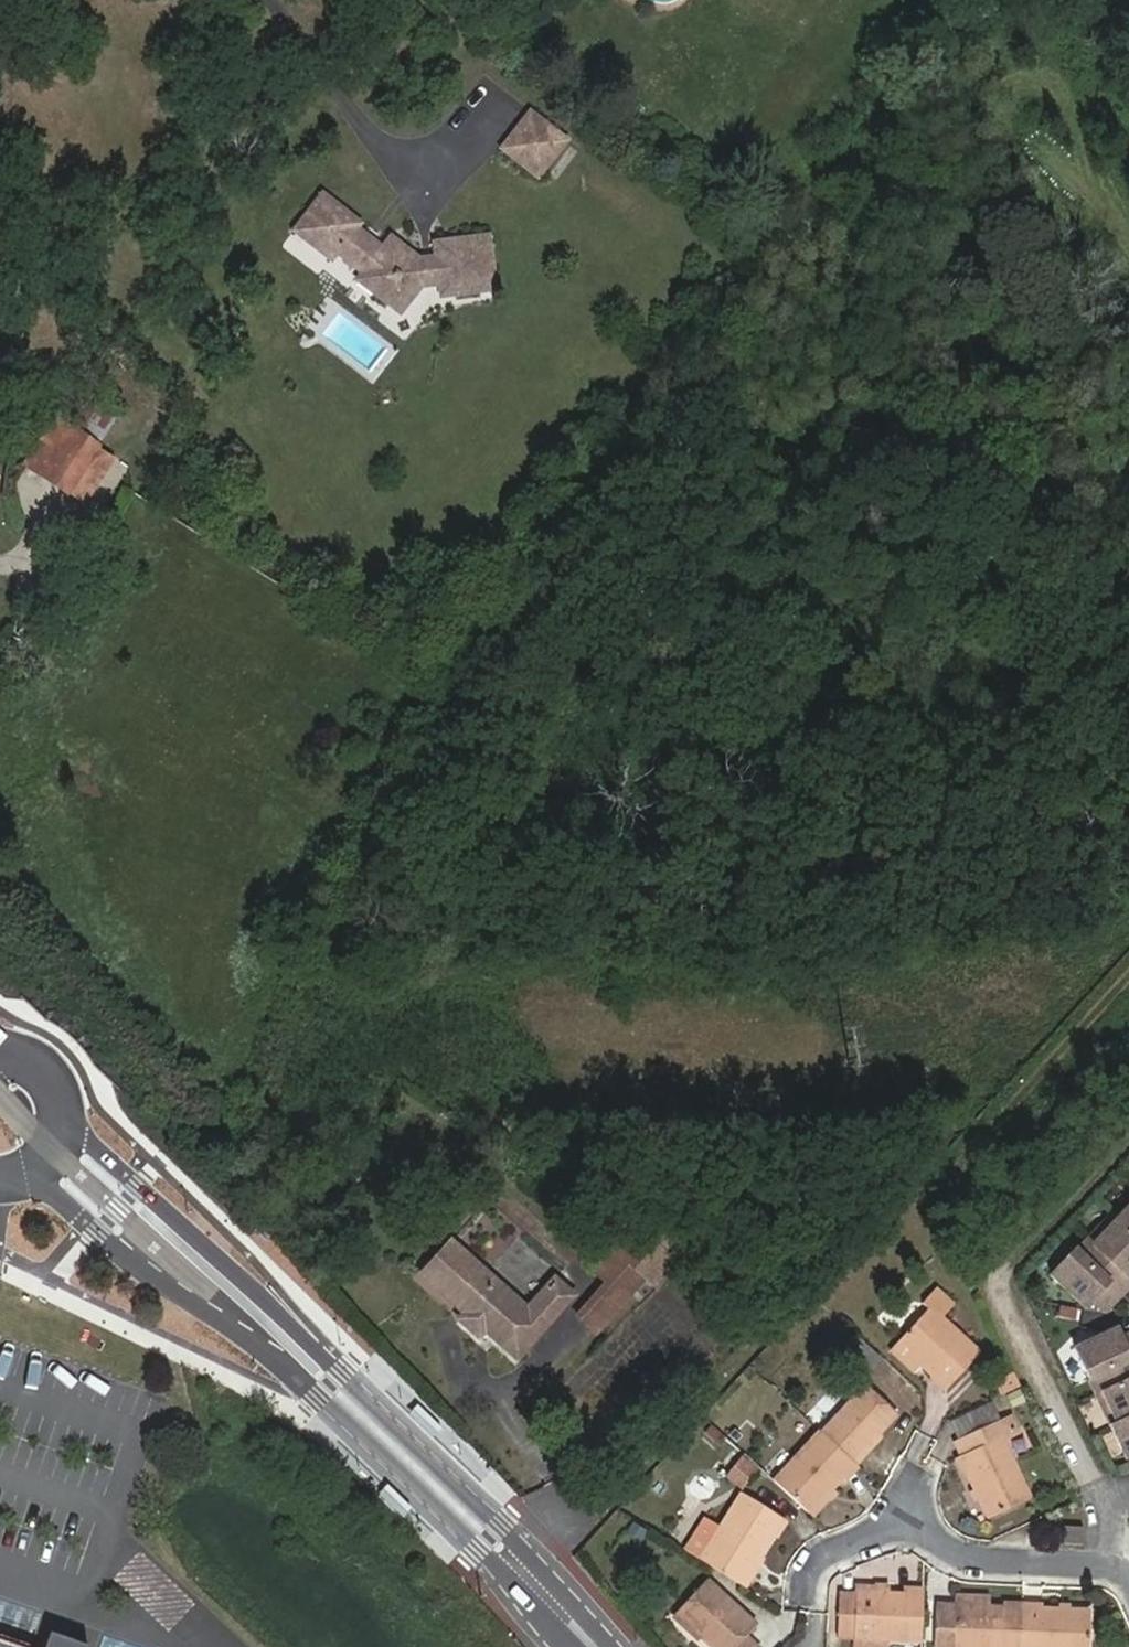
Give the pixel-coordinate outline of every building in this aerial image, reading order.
[(531,111),(499,149),(537,181),(569,143),(531,111)] [(360,277),(377,256),(350,235),(356,227),(322,200),(306,220),(340,248),(334,256),(360,277)] [(293,236),(328,263),(334,256),(340,248),(306,220),(293,236)] [(360,277),(354,284),(397,317),(420,289),(438,286),(440,301),(492,295),(486,242),(434,248),(435,262),(417,264),(388,242),(377,256),(360,277)] [(62,496),(95,447),(52,416),(18,463),(62,496)] [(113,459),(95,447),(62,496),(79,508),(113,459)] [(1109,1212),(1111,1213),(1116,1217),(1128,1231),(1128,1191),(1109,1212)] [(1116,1217),(1111,1213),(1109,1212),(1085,1237),(1089,1240),(1090,1241),(1128,1279),(1128,1231),(1116,1217)] [(1090,1241),(1089,1240),(1078,1251),(1073,1246),(1047,1272),(1081,1305),(1089,1297),(1093,1292),(1106,1305),(1128,1282),(1128,1279),(1090,1241)] [(619,1253),(600,1274),(613,1286),(583,1318),(595,1329),(643,1278),(619,1253)] [(467,1256),(437,1289),(516,1359),(575,1298),(555,1280),(527,1309),(467,1256)] [(894,1341),(919,1365),(945,1388),(975,1355),(937,1319),(950,1306),(932,1289),(919,1303),(925,1308),(894,1341)] [(1106,1305),(1093,1292),(1089,1297),(1102,1309),(1106,1305)] [(1122,1343),(1114,1327),(1072,1347),(1087,1379),(1094,1376),(1100,1391),(1128,1377),(1128,1340),(1122,1343)] [(881,1358),(854,1334),(843,1347),(869,1371),(881,1358)] [(914,1371),(919,1365),(894,1341),(890,1347),(914,1371)] [(992,1380),(1000,1397),(1017,1388),(1010,1372),(992,1380)] [(1128,1416),(1128,1377),(1100,1391),(1093,1394),(1108,1426),(1128,1416)] [(822,1432),(852,1459),(877,1431),(894,1413),(864,1387),(822,1432)] [(952,1419),(961,1438),(1005,1416),(996,1398),(952,1419)] [(968,1453),(960,1458),(989,1520),(1029,1502),(1001,1439),(1013,1433),(1005,1416),(961,1438),(968,1453)] [(1128,1454),(1128,1416),(1108,1426),(1122,1457),(1128,1454)] [(822,1432),(820,1430),(776,1480),(810,1512),(841,1476),(843,1477),(856,1463),(852,1459),(822,1432)] [(852,1459),(856,1463),(881,1435),(877,1431),(852,1459)] [(952,1442),(960,1458),(968,1453),(961,1438),(952,1442)] [(738,1457),(725,1472),(738,1484),(752,1470),(738,1457)] [(699,1559),(739,1582),(779,1516),(739,1492),(699,1559)] [(742,1640),(752,1628),(701,1582),(670,1615),(705,1646),(735,1646),(742,1640)] [(927,1602),(861,1599),(845,1599),(844,1645),(863,1646),(887,1646),(925,1646),(927,1602)] [(959,1603),(959,1613),(992,1614),(992,1605),(959,1603)] [(1025,1615),(992,1614),(959,1613),(940,1613),(938,1646),(1024,1646),(1025,1615)] [(1025,1615),(1024,1646),(1091,1646),(1092,1617),(1025,1615)] [(90,1646),(51,1633),(46,1646),(90,1646)]
